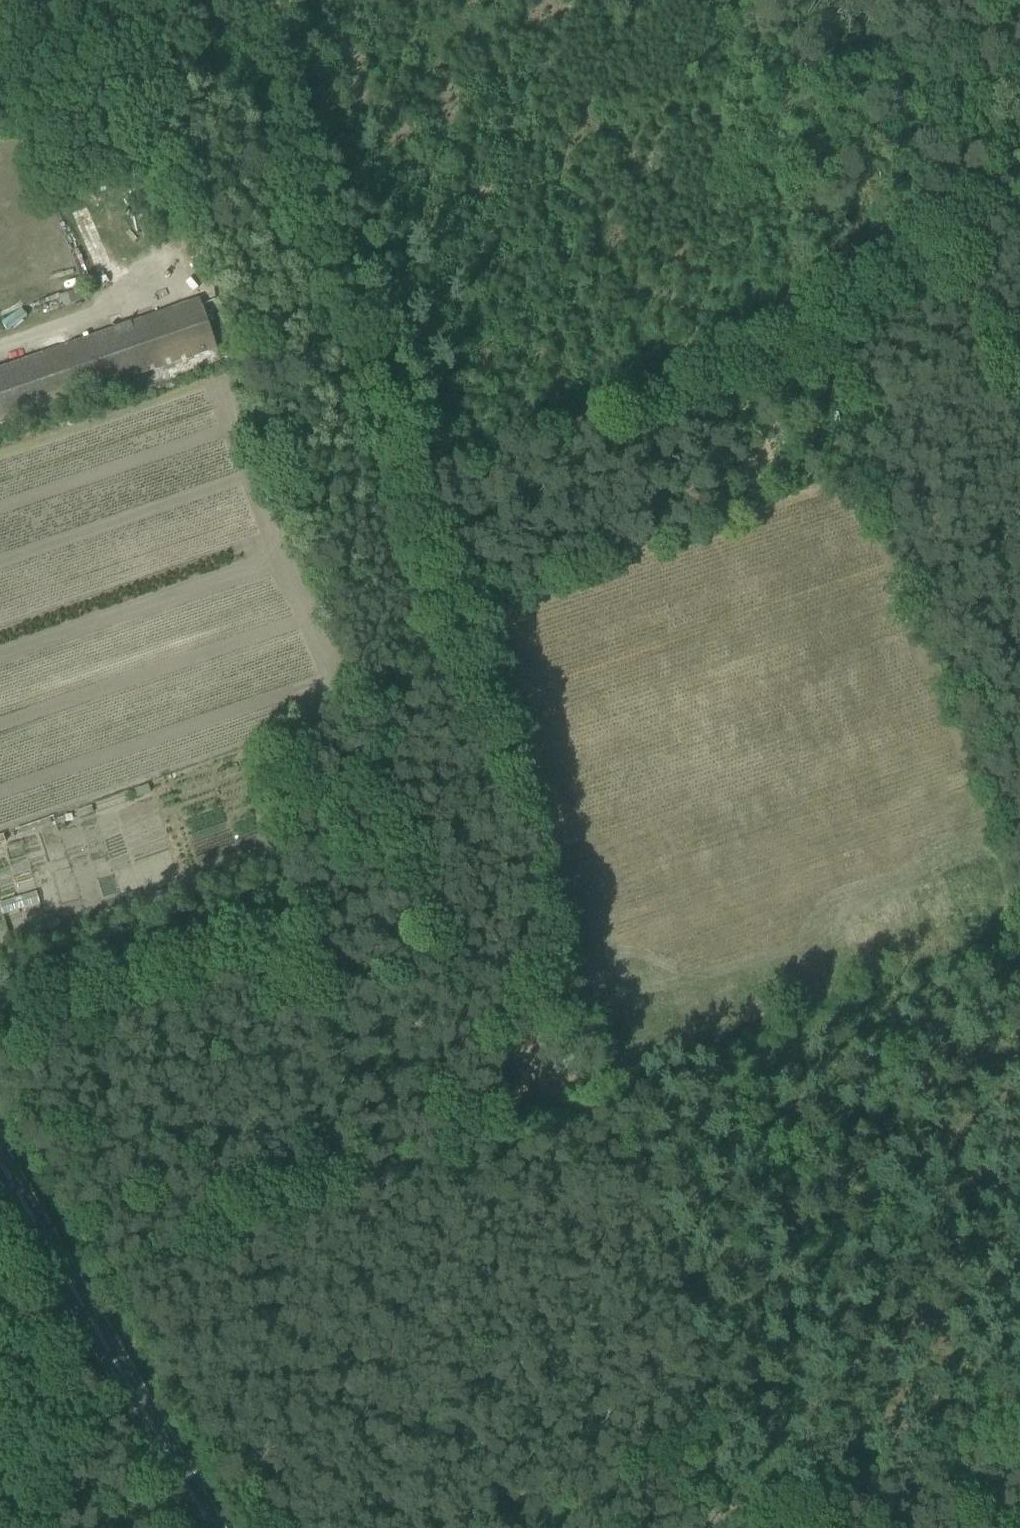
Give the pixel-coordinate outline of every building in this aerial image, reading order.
[(233,342),(226,322),(215,293),(0,368),(0,423),(233,342)]
